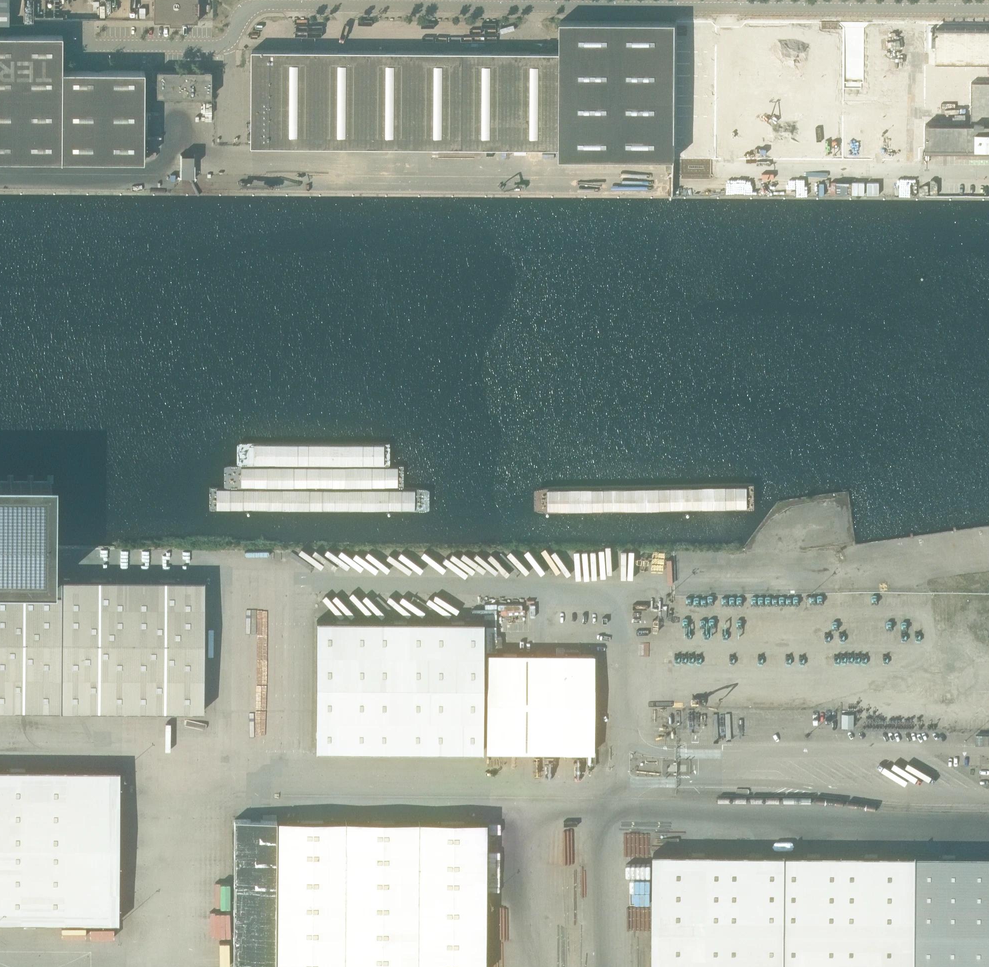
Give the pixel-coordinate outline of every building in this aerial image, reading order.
[(9,0),(0,0),(0,23),(9,23),(9,22),(9,0)] [(153,20),(153,21),(169,21),(169,24),(175,24),(182,24),(182,21),(197,21),(198,0),(154,0),(153,20)] [(675,159),(675,21),(672,21),(670,21),(669,21),(560,21),(560,29),(560,36),(560,51),(559,56),(558,148),(558,158),(589,158),(647,159),(675,159)] [(675,159),(923,160),(923,152),(988,152),(988,23),(926,22),(675,21),(675,159)] [(144,145),(144,70),(141,70),(139,70),(137,70),(67,70),(62,70),(62,34),(0,34),(0,159),(41,159),(82,160),(123,160),(144,160),(144,145)] [(558,148),(559,56),(537,55),(489,55),(440,55),(393,54),(345,54),(296,54),(276,54),(253,54),(253,73),(253,84),(253,97),(253,108),(253,146),(295,146),(343,146),(373,146),(391,146),(439,147),(458,147),(488,147),(536,147),(558,148)] [(190,70),(189,70),(187,70),(184,70),(183,70),(157,70),(157,71),(156,85),(157,88),(156,96),(183,96),(186,96),(190,96),(211,96),(211,71),(190,70)] [(58,569),(58,554),(59,452),(0,452),(0,569),(58,569)] [(204,570),(165,570),(97,569),(58,569),(24,569),(0,569),(0,709),(23,709),(99,710),(165,710),(203,710),(204,570)] [(482,751),(483,621),(457,620),(401,620),(343,620),(316,620),(316,750),(341,750),(400,750),(456,751),(482,751)] [(593,751),(594,654),(578,654),(578,650),(564,650),(564,653),(526,653),(487,653),(486,751),(527,751),(548,751),(593,751)] [(676,763),(669,763),(669,771),(676,771),(686,771),(686,763),(676,763)] [(119,769),(17,768),(0,768),(0,920),(16,921),(118,921),(119,889),(119,795),(119,769)] [(486,821),(453,820),(420,820),(420,822),(417,822),(417,820),(382,820),(347,820),(347,821),(343,821),(343,820),(311,819),(278,819),(278,820),(276,820),(276,819),(252,819),(234,819),(233,966),(485,966),(486,821)] [(956,854),(893,854),(818,853),(755,853),(681,852),(653,852),(653,966),(988,966),(988,855),(956,854)] [(231,903),(230,880),(215,881),(216,903),(231,903)] [(205,932),(231,932),(231,908),(205,908),(205,932)] [(215,940),(214,963),(229,964),(230,940),(215,940)]
